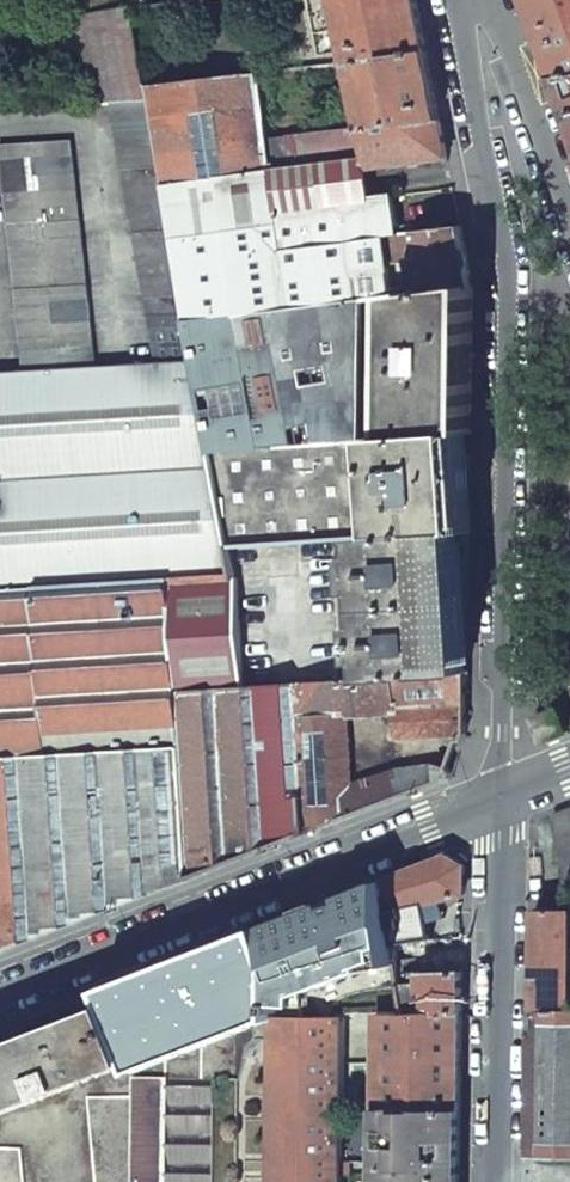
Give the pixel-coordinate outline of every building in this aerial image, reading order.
[(91,15),(132,9),(131,0),(89,0),(91,15)] [(132,9),(205,0),(131,0),(132,9)] [(348,63),(427,54),(424,40),(416,0),(334,0),(348,63)] [(535,19),(557,80),(569,78),(569,0),(528,0),(535,19)] [(75,17),(91,106),(111,105),(148,101),(146,89),(144,72),(132,9),(91,15),(75,17)] [(322,52),(313,53),(315,68),(324,66),(322,52)] [(427,54),(348,63),(358,113),(352,115),(355,131),(361,130),(440,120),(438,110),(427,54)] [(241,60),(144,72),(146,89),(243,77),(241,60)] [(243,77),(146,89),(148,101),(164,188),(288,170),(284,139),(269,141),(260,74),(243,77)] [(557,80),(569,115),(569,78),(557,80)] [(148,101),(111,105),(156,364),(194,361),(187,323),(174,242),(164,188),(148,101)] [(367,157),(370,172),(447,160),(440,120),(361,130),(367,157)] [(284,139),(288,170),(327,165),(341,160),(367,157),(361,130),(355,131),(284,139)] [(72,141),(0,146),(24,372),(95,367),(72,141)] [(164,188),(174,242),(267,229),(269,241),(282,239),(279,210),(371,199),(366,173),(370,172),(367,157),(341,160),(327,165),(288,170),(164,188)] [(376,202),(381,239),(400,237),(395,197),(375,200),(376,202)] [(174,242),(187,323),(362,301),(390,298),(385,265),(381,239),(376,202),(375,200),(372,201),(371,199),(279,210),(282,239),(269,241),(267,229),(174,242)] [(461,229),(419,235),(423,259),(410,261),(416,294),(472,287),(471,281),(461,229)] [(400,237),(381,239),(385,265),(410,261),(423,259),(419,235),(400,237)] [(416,294),(397,296),(395,439),(462,434),(471,434),(472,362),(472,287),(416,294)] [(362,301),(187,323),(194,361),(210,452),(359,442),(362,301)] [(4,533),(0,533),(0,591),(233,575),(228,546),(210,452),(194,361),(156,364),(95,367),(24,372),(0,373),(0,460),(4,533)] [(395,439),(379,440),(385,537),(458,533),(469,532),(466,483),(462,434),(395,439)] [(359,442),(210,452),(228,546),(368,538),(385,537),(379,440),(359,442)] [(467,674),(458,533),(385,537),(368,538),(371,570),(364,570),(364,578),(371,578),(375,641),(365,641),(366,649),(375,648),(377,680),(390,679),(467,674)] [(243,690),(236,575),(233,575),(0,591),(0,761),(180,749),(177,694),(243,690)] [(467,674),(390,679),(394,711),(394,717),(397,737),(466,731),(467,674)] [(377,680),(331,683),(334,717),(337,717),(389,712),(389,718),(394,717),(394,711),(390,679),(377,680)] [(243,690),(177,694),(180,749),(187,881),(348,819),(341,799),(337,717),(334,717),(331,683),(243,690)] [(0,761),(0,953),(187,881),(180,749),(0,761)] [(356,783),(341,799),(348,819),(450,780),(453,772),(450,767),(436,764),(399,769),(356,783)] [(565,900),(567,900),(569,900),(569,809),(553,815),(559,858),(565,900)] [(444,900),(464,896),(465,867),(447,856),(384,881),(392,912),(424,905),(444,900)] [(328,903),(263,928),(276,966),(277,1017),(304,1018),(304,994),(371,970),(400,966),(399,961),(397,945),(394,927),(392,912),(384,881),(343,897),(345,903),(338,906),(330,909),(328,903)] [(394,927),(397,945),(417,942),(432,941),(424,905),(392,912),(394,927)] [(534,1014),(569,1011),(569,910),(535,910),(534,1014)] [(132,1065),(135,1072),(277,1017),(276,966),(263,928),(182,959),(102,990),(108,1007),(132,1065)] [(397,945),(399,961),(420,957),(417,942),(397,945)] [(400,966),(371,970),(304,994),(304,1018),(344,1018),(344,1016),(380,1016),(406,1016),(402,986),(400,966)] [(402,986),(406,1016),(428,1014),(463,1011),(463,992),(463,973),(429,975),(429,982),(402,986)] [(0,1049),(0,1115),(51,1095),(132,1065),(108,1007),(36,1035),(0,1049)] [(380,1016),(378,1110),(460,1111),(461,1061),(463,1011),(428,1014),(406,1016),(380,1016)] [(534,1014),(532,1155),(569,1156),(569,1011),(534,1014)] [(133,1181),(272,1181),(277,1017),(135,1072),(133,1181)] [(272,1181),(342,1181),(343,1109),(344,1018),(304,1018),(277,1017),(272,1181)] [(135,1072),(132,1065),(51,1095),(63,1118),(91,1108),(98,1181),(133,1181),(135,1072)] [(91,1108),(63,1118),(51,1095),(0,1115),(0,1181),(98,1181),(91,1108)] [(377,1181),(459,1181),(460,1111),(378,1110),(377,1181)]
